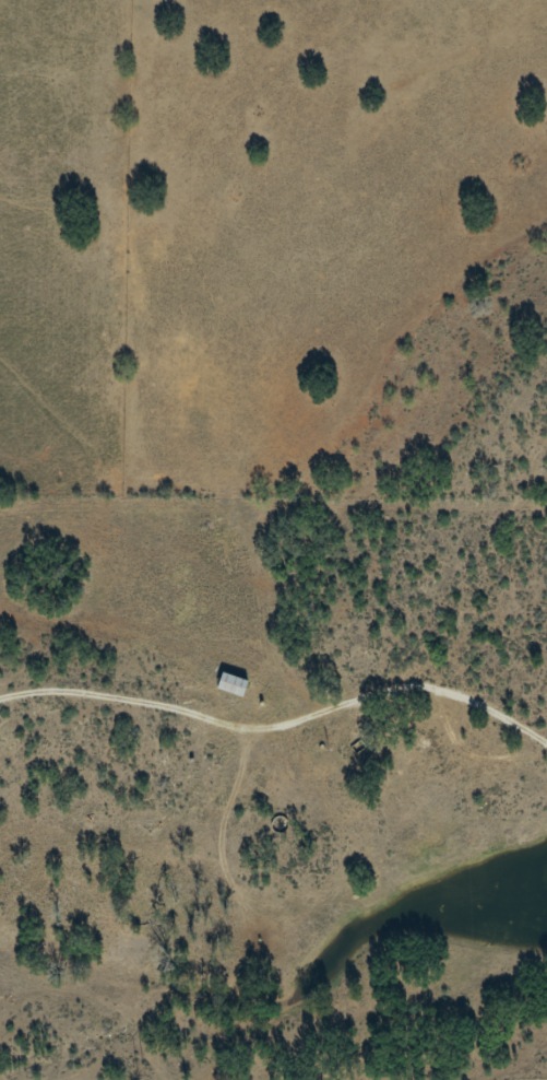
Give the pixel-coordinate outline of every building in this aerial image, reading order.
[(217,690),(243,699),(249,682),(223,673),(217,690)]
